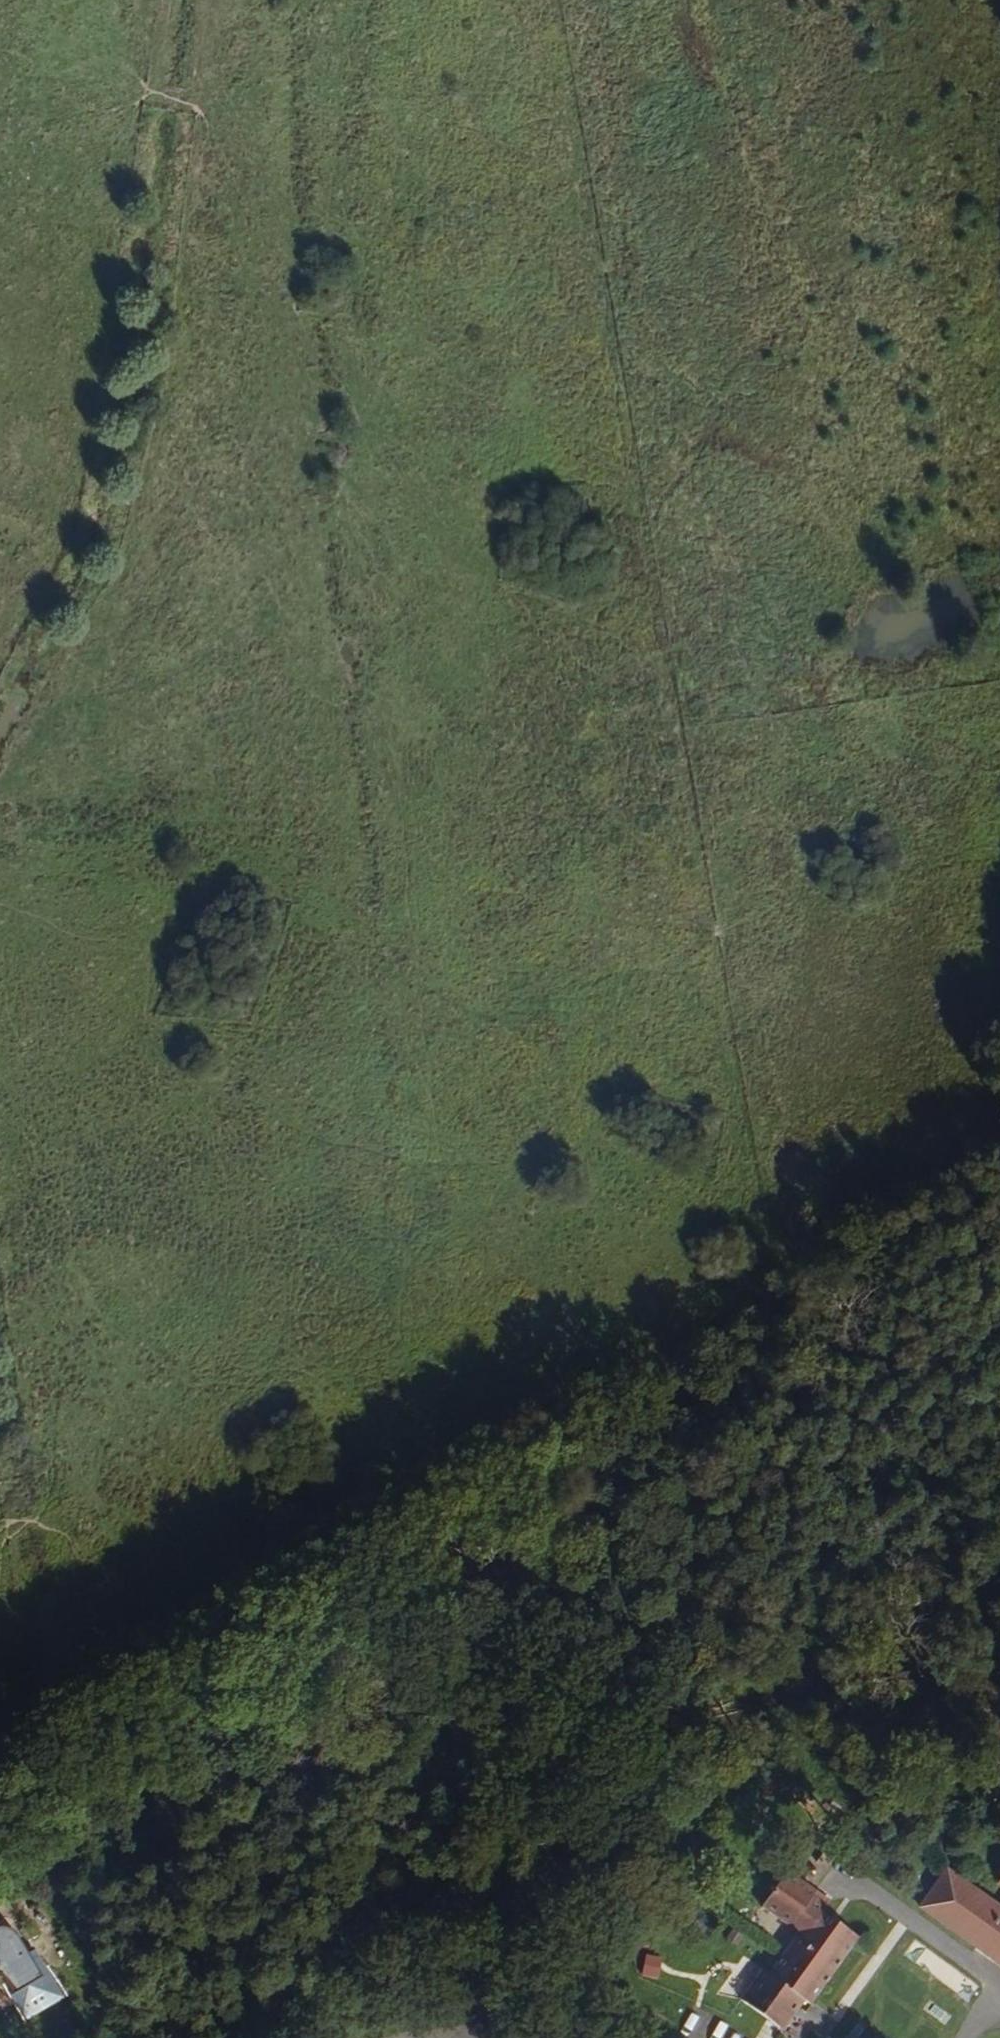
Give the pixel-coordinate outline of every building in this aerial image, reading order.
[(817,1904),(818,1902),(804,1893),(809,1885),(779,1866),(756,1903),(790,1925),(764,1967),(759,1964),(738,1996),(768,2014),(777,2000),(792,2010),(802,1995),(808,1999),(853,1928),(817,1904)] [(953,1871),(928,1909),(986,1948),(994,1935),(999,1939),(999,1903),(953,1871)] [(45,1968),(27,1938),(11,1928),(0,1927),(0,1963),(29,2008),(65,1986),(52,1964),(45,1968)] [(994,1935),(986,1948),(999,1957),(999,1939),(994,1935)] [(642,1964),(648,1979),(663,1973),(657,1958),(642,1964)] [(783,2024),(792,2010),(777,2000),(768,2014),(783,2024)]
